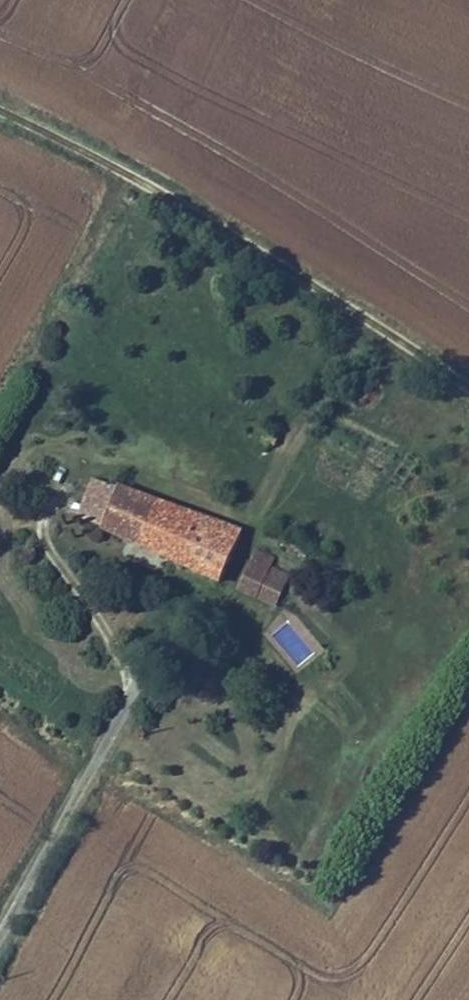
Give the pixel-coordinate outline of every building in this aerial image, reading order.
[(100,527),(127,539),(148,494),(121,482),(100,527)] [(159,553),(179,508),(148,494),(127,539),(159,553)] [(241,591),(258,544),(179,508),(159,553),(241,591)] [(301,563),(284,556),(265,596),(263,599),(281,607),(301,563)] [(270,633),(298,669),(320,652),(292,616),(270,633)]
